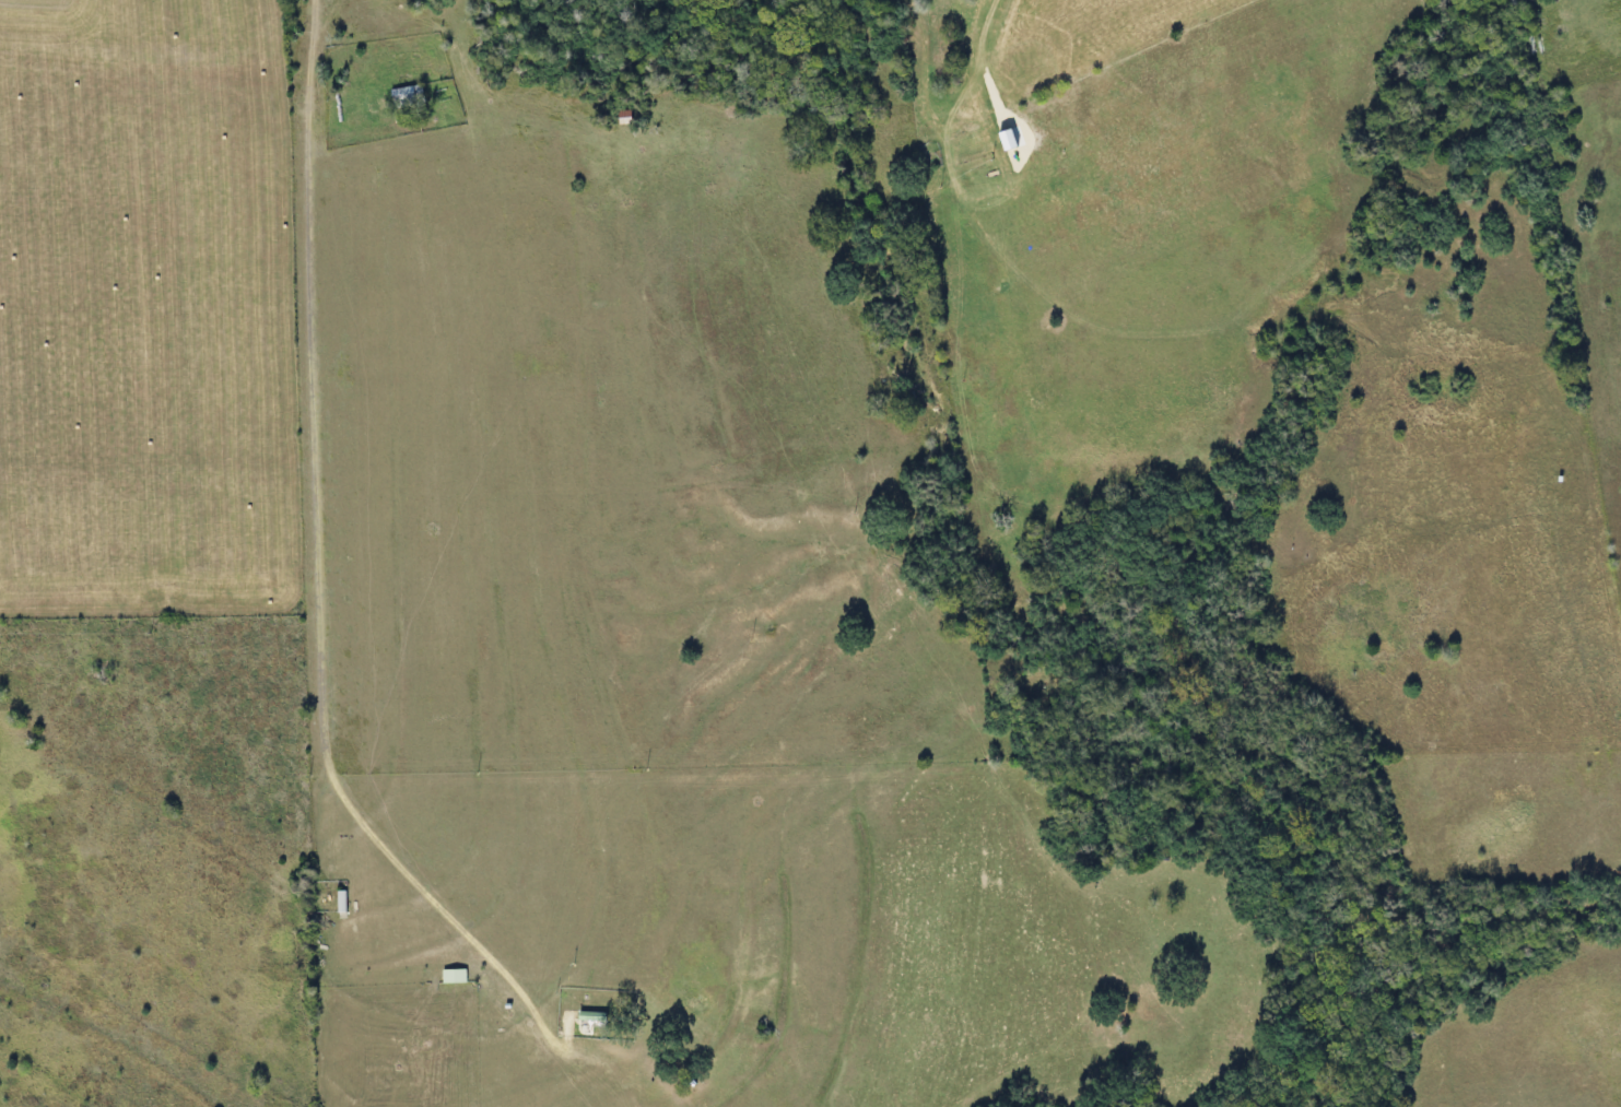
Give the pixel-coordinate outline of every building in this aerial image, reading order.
[(428,102),(427,87),(393,90),(395,106),(428,102)] [(449,982),(472,982),(472,970),(449,970),(449,982)]
